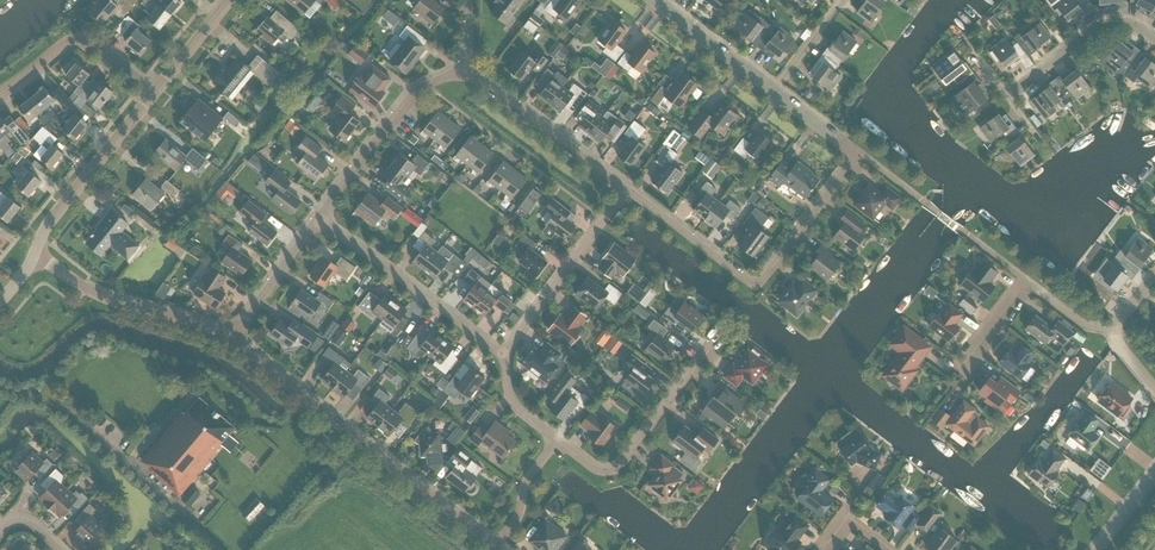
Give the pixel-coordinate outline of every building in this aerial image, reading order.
[(89,12),(102,24),(112,11),(121,19),(137,0),(99,0),(89,12)] [(170,16),(150,0),(144,0),(141,3),(146,6),(144,9),(151,15),(147,19),(160,29),(170,16)] [(170,16),(181,2),(178,0),(150,0),(170,16)] [(304,14),(315,0),(322,6),(326,1),(336,8),(342,1),(341,0),(288,0),(304,14)] [(419,2),(414,9),(424,17),(423,18),(432,25),(444,9),(432,0),(417,0),(419,2)] [(494,2),(497,4),(491,12),(506,24),(506,23),(508,25),(510,25),(512,24),(515,20),(515,19),(514,17),(512,15),(524,0),(495,0),(494,2)] [(560,1),(558,0),(551,0),(545,9),(555,17),(558,13),(567,19),(581,0),(560,0),(560,1)] [(717,8),(724,0),(706,0),(717,8)] [(882,0),(863,0),(865,2),(857,12),(871,23),(885,4),(881,1),(882,0)] [(1051,4),(1059,14),(1062,12),(1067,19),(1065,21),(1069,27),(1075,22),(1074,20),(1078,17),(1076,14),(1081,9),(1085,14),(1091,10),(1083,0),(1074,0),(1048,0),(1051,4)] [(1133,1),(1137,3),(1151,11),(1149,16),(1154,19),(1154,0),(1133,0),(1133,1)] [(1035,11),(1035,12),(1034,13),(1033,13),(1038,19),(1045,14),(1040,8),(1035,11)] [(734,26),(758,44),(766,33),(771,26),(750,10),(746,14),(744,12),(734,26)] [(270,18),(267,16),(255,31),(273,45),(278,39),(282,42),(285,42),(288,38),(290,39),(293,39),(300,30),(277,11),(270,18)] [(533,13),(530,17),(536,23),(540,18),(534,12),(533,13)] [(120,26),(117,30),(122,35),(126,30),(132,34),(126,42),(140,53),(150,40),(136,29),(139,25),(134,21),(128,16),(126,18),(125,17),(119,25),(120,26)] [(626,31),(613,21),(598,39),(607,46),(603,51),(616,61),(624,50),(616,44),(626,31)] [(1014,38),(1017,42),(1024,52),(1028,57),(1034,52),(1032,50),(1050,36),(1040,23),(1022,37),(1019,33),(1014,38)] [(758,44),(757,45),(763,50),(766,46),(779,56),(784,50),(786,53),(790,52),(796,45),(795,41),(792,39),(793,38),(779,28),(779,29),(773,24),(771,26),(766,33),(758,44)] [(402,46),(399,44),(397,44),(390,53),(390,57),(392,58),(390,61),(406,73),(424,49),(416,42),(421,36),(407,25),(399,36),(406,41),(402,46)] [(856,27),(852,32),(857,35),(859,37),(863,32),(856,27)] [(829,49),(825,55),(838,65),(843,59),(857,41),(843,31),(829,49)] [(1024,52),(1017,42),(1012,47),(1005,38),(991,49),(1005,67),(1019,56),(1024,52)] [(350,39),(342,49),(343,50),(345,51),(348,53),(355,44),(350,39)] [(1119,41),(1105,59),(1109,63),(1116,68),(1118,69),(1119,70),(1123,74),(1131,65),(1142,51),(1135,45),(1131,51),(1119,41)] [(561,48),(554,43),(548,51),(554,56),(556,54),(557,52),(561,48)] [(626,51),(617,63),(628,71),(637,78),(641,72),(655,53),(642,43),(632,56),(626,51)] [(369,54),(355,44),(348,53),(347,54),(361,64),(369,54)] [(557,52),(556,54),(563,59),(569,50),(563,45),(561,47),(561,48),(557,52)] [(269,46),(265,50),(265,51),(269,55),(272,58),(277,52),(269,46)] [(951,50),(929,67),(943,85),(950,80),(955,85),(971,73),(964,63),(962,65),(951,50)] [(538,72),(547,60),(538,52),(533,59),(521,51),(507,69),(522,80),(531,67),(538,72)] [(1123,74),(1133,82),(1141,81),(1149,87),(1152,83),(1153,85),(1154,83),(1154,64),(1153,63),(1154,61),(1142,51),(1131,65),(1123,74)] [(809,72),(808,72),(813,76),(831,90),(841,76),(834,71),(838,65),(825,55),(823,53),(822,54),(823,55),(809,72)] [(250,70),(269,85),(279,72),(258,55),(248,67),(238,58),(228,71),(229,71),(227,74),(223,70),(213,82),(217,86),(217,87),(228,96),(250,70)] [(76,63),(66,75),(79,86),(74,91),(80,96),(90,83),(85,79),(89,73),(76,63)] [(615,64),(606,76),(606,77),(610,79),(619,67),(615,64)] [(382,90),(391,79),(372,65),(364,76),(361,74),(350,89),(373,108),(385,93),(382,90)] [(536,84),(543,89),(539,95),(550,104),(568,79),(557,71),(555,74),(547,68),(536,84)] [(1090,88),(1076,70),(1057,84),(1064,94),(1070,90),(1076,98),(1090,88)] [(662,86),(651,100),(658,105),(665,96),(680,107),(697,85),(682,73),(675,81),(668,91),(662,86)] [(963,89),(950,99),(964,117),(987,99),(982,93),(987,89),(981,83),(977,86),(973,81),(976,79),(972,74),(972,73),(958,84),(963,89)] [(80,96),(74,103),(80,108),(86,101),(85,100),(87,96),(100,107),(112,92),(99,81),(98,83),(93,79),(90,83),(80,96)] [(1064,94),(1057,84),(1053,80),(1048,84),(1049,86),(1031,100),(1045,118),(1055,110),(1052,105),(1058,101),(1063,106),(1069,101),(1064,94)] [(590,83),(587,86),(592,89),(596,84),(591,81),(590,83)] [(569,91),(563,86),(550,104),(560,112),(565,106),(572,112),(587,93),(574,84),(569,91)] [(44,87),(31,97),(50,120),(56,115),(57,115),(63,110),(72,102),(59,87),(51,95),(44,87)] [(595,89),(594,88),(590,94),(591,94),(591,95),(594,97),(594,96),(598,91),(595,89)] [(802,95),(808,100),(812,95),(806,90),(802,95)] [(223,96),(218,92),(213,98),(218,102),(223,96)] [(312,101),(313,102),(318,106),(323,100),(317,95),(312,101)] [(352,133),(360,122),(349,113),(355,106),(342,96),(331,110),(339,117),(330,129),(346,142),(353,134),(352,133)] [(640,96),(637,100),(640,103),(642,104),(647,98),(645,97),(643,96),(640,96)] [(31,97),(19,107),(30,121),(39,113),(42,116),(39,118),(44,125),(50,120),(31,97)] [(204,140),(222,119),(198,99),(180,121),(204,140)] [(589,134),(603,117),(597,112),(600,108),(589,100),(577,115),(583,120),(578,126),(589,134)] [(72,102),(63,110),(72,118),(63,129),(75,139),(87,123),(81,118),(83,115),(84,116),(86,113),(84,111),(80,108),(74,103),(72,102)] [(738,116),(721,102),(710,116),(703,110),(688,128),(700,138),(710,125),(723,134),(730,125),(731,125),(738,116)] [(660,117),(663,113),(650,104),(647,108),(660,117)] [(626,114),(624,117),(627,119),(630,121),(636,114),(630,109),(628,112),(626,114)] [(240,120),(228,111),(224,117),(235,126),(240,120)] [(434,139),(449,120),(437,111),(423,130),(422,130),(419,134),(425,138),(427,134),(434,139)] [(603,117),(589,134),(600,142),(605,137),(611,141),(624,123),(607,111),(603,117)] [(980,128),(990,141),(998,136),(1002,141),(1016,130),(1012,125),(1008,127),(998,114),(980,128)] [(0,140),(1,140),(3,143),(6,141),(7,143),(10,141),(5,135),(10,131),(12,132),(19,126),(15,121),(10,115),(4,121),(1,116),(0,117),(0,140)] [(842,115),(837,121),(838,121),(843,125),(848,119),(843,115),(842,115)] [(21,117),(15,121),(19,126),(24,132),(29,128),(21,117)] [(1036,117),(1032,121),(1037,127),(1042,123),(1036,117)] [(460,129),(449,120),(434,139),(441,144),(438,148),(443,152),(446,148),(460,129)] [(632,166),(646,147),(637,141),(646,129),(634,120),(624,134),(630,138),(617,155),(632,166)] [(51,121),(45,126),(51,133),(52,132),(57,128),(52,122),(51,121)] [(299,128),(292,123),(287,130),(294,135),(299,128)] [(19,126),(12,132),(22,145),(29,139),(19,126)] [(53,135),(43,127),(34,138),(42,145),(34,154),(41,160),(41,158),(52,167),(63,154),(52,145),(48,141),(53,135)] [(680,134),(673,129),(665,141),(676,149),(683,140),(678,136),(680,134)] [(1034,155),(1020,137),(1021,136),(1016,130),(1002,141),(1020,165),(1034,155)] [(759,160),(773,142),(759,131),(750,143),(743,138),(734,150),(745,158),(749,152),(759,160)] [(412,135),(408,140),(410,142),(414,145),(419,139),(413,134),(412,135)] [(467,164),(482,145),(470,136),(456,155),(455,155),(452,159),(458,163),(460,159),(467,164)] [(315,181),(328,164),(316,155),(321,148),(306,137),(297,149),(305,155),(297,165),(307,173),(306,174),(315,181)] [(166,139),(154,153),(175,170),(187,156),(166,139)] [(1,148),(8,157),(12,154),(0,140),(0,149),(1,148)] [(493,154),(482,145),(467,164),(474,169),(471,173),(476,176),(479,172),(493,154)] [(667,193),(683,173),(671,164),(678,154),(667,146),(655,161),(663,167),(652,181),(667,193)] [(202,167),(207,161),(192,149),(187,155),(202,167)] [(697,155),(695,157),(705,165),(709,159),(699,151),(698,153),(697,155)] [(23,156),(17,152),(11,159),(17,164),(23,156)] [(399,152),(390,163),(408,177),(413,170),(420,175),(429,163),(417,154),(411,161),(399,152)] [(248,161),(249,162),(255,167),(261,160),(259,158),(255,155),(254,154),(249,160),(248,161)] [(439,165),(443,160),(434,155),(433,157),(431,159),(439,165)] [(214,158),(212,160),(211,162),(217,166),(221,161),(215,157),(214,158)] [(721,166),(712,159),(702,171),(711,178),(721,166)] [(805,198),(819,179),(811,173),(812,172),(798,161),(793,167),(783,159),(769,178),(779,186),(783,182),(789,187),(790,186),(805,198)] [(35,166),(42,172),(46,168),(35,160),(34,161),(32,164),(35,166)] [(443,160),(439,165),(446,170),(449,165),(444,161),(443,160)] [(500,189),(515,170),(503,161),(489,180),(488,180),(485,184),(491,187),(493,184),(500,189)] [(390,163),(382,174),(387,179),(382,186),(401,200),(410,188),(403,183),(408,177),(390,163)] [(29,195),(41,181),(29,171),(28,171),(22,166),(17,172),(23,178),(17,186),(29,195)] [(436,170),(435,172),(442,178),(445,174),(438,168),(436,170)] [(291,182),(274,170),(265,182),(278,192),(272,199),(291,214),(301,201),(285,189),(291,182)] [(526,179),(515,170),(500,189),(506,194),(504,197),(509,201),(512,197),(526,179)] [(459,176),(456,179),(462,183),(466,177),(461,173),(459,176)] [(160,190),(146,179),(133,195),(151,209),(164,194),(167,190),(175,196),(179,190),(167,180),(162,186),(163,186),(160,190)] [(704,219),(718,201),(711,196),(716,189),(706,182),(697,194),(703,198),(693,210),(704,219)] [(761,195),(763,197),(766,194),(761,191),(765,185),(762,183),(756,191),(761,195)] [(475,187),(472,191),(478,195),(482,189),(477,185),(475,187)] [(892,210),(901,198),(886,186),(880,194),(868,185),(854,204),(873,218),(884,203),(892,210)] [(239,191),(231,186),(227,191),(235,197),(239,191)] [(531,191),(528,195),(536,201),(541,195),(533,189),(531,191)] [(8,221),(20,207),(9,198),(8,198),(2,192),(0,195),(0,215),(8,221)] [(749,199),(748,200),(754,205),(755,204),(760,196),(754,192),(750,196),(749,199)] [(382,204),(368,193),(355,211),(364,218),(365,217),(375,224),(384,212),(393,219),(402,208),(387,197),(382,204)] [(763,198),(763,197),(761,195),(760,196),(755,204),(759,207),(762,203),(766,206),(769,202),(763,198)] [(428,202),(426,205),(427,205),(432,209),(438,201),(432,197),(428,202)] [(545,227),(541,232),(550,239),(556,232),(565,239),(575,225),(571,221),(564,216),(560,213),(564,208),(553,199),(545,209),(553,214),(546,224),(547,225),(545,227)] [(725,206),(718,201),(704,219),(716,227),(725,215),(732,220),(741,208),(730,200),(725,206)] [(266,214),(249,201),(239,213),(253,224),(248,230),(267,245),(277,232),(261,220),(266,214)] [(508,205),(506,208),(511,211),(515,205),(510,202),(508,205)] [(124,206),(122,208),(129,214),(128,215),(132,218),(135,219),(138,215),(125,204),(124,206)] [(751,228),(738,245),(753,256),(768,236),(759,230),(769,217),(755,207),(744,223),(751,228)] [(128,259),(139,245),(122,231),(128,223),(111,209),(101,221),(103,222),(86,243),(102,256),(112,243),(122,251),(120,253),(128,259)] [(864,224),(847,211),(840,220),(844,223),(834,236),(853,250),(865,235),(859,231),(864,224)] [(421,222),(412,214),(406,222),(415,229),(421,222)] [(157,219),(154,223),(159,226),(162,222),(157,218),(157,219)] [(412,261),(424,270),(437,252),(430,247),(435,240),(423,231),(414,243),(422,249),(412,261)] [(222,262),(241,276),(252,260),(238,251),(243,244),(228,234),(221,244),(230,250),(222,262)] [(536,276),(547,262),(532,251),(537,244),(524,234),(515,245),(525,253),(519,261),(530,269),(529,270),(536,276)] [(1119,251),(1115,257),(1134,272),(1139,266),(1153,248),(1139,238),(1125,256),(1119,251)] [(180,245),(170,239),(166,246),(175,252),(180,245)] [(635,260),(614,244),(603,259),(605,260),(599,268),(610,277),(616,269),(624,275),(635,260)] [(832,253),(821,245),(813,255),(817,257),(810,266),(827,279),(840,263),(830,256),(832,253)] [(467,256),(463,261),(465,263),(467,265),(472,258),(475,254),(477,252),(472,248),(467,256)] [(437,252),(424,270),(435,278),(444,266),(452,272),(461,260),(449,251),(444,257),(437,252)] [(475,254),(472,258),(479,263),(483,257),(481,255),(477,252),(475,254)] [(335,265),(324,257),(310,277),(324,286),(334,272),(346,280),(355,267),(341,257),(335,265)] [(1109,261),(1099,275),(1101,277),(1099,280),(1112,290),(1115,287),(1117,289),(1127,276),(1130,278),(1130,279),(1135,272),(1134,272),(1115,257),(1110,263),(1109,261)] [(983,301),(995,286),(990,282),(991,279),(996,271),(983,261),(974,274),(968,274),(965,279),(965,284),(963,287),(983,301)] [(362,279),(366,270),(358,266),(354,275),(362,279)] [(193,293),(215,308),(226,293),(218,288),(226,277),(212,268),(205,279),(203,278),(193,293)] [(471,269),(463,280),(474,288),(465,301),(474,308),(486,290),(491,284),(471,269)] [(604,290),(588,278),(576,295),(586,302),(586,301),(596,309),(605,297),(614,304),(622,293),(609,283),(604,290)] [(816,290),(803,280),(798,287),(792,282),(779,299),(791,308),(790,310),(797,315),(801,309),(799,308),(809,296),(810,297),(816,290)] [(632,285),(626,293),(638,303),(646,293),(634,283),(632,285)] [(486,290),(474,308),(484,316),(494,304),(504,311),(512,300),(491,284),(486,290)] [(364,290),(360,287),(355,293),(359,297),(364,290)] [(314,298),(301,289),(291,305),(310,318),(318,306),(327,311),(333,302),(319,292),(314,298)] [(377,315),(382,320),(396,302),(385,294),(381,300),(373,294),(361,310),(374,319),(377,315)] [(972,301),(965,295),(959,303),(966,309),(972,301)] [(396,302),(382,320),(389,324),(386,328),(396,336),(408,321),(402,316),(407,310),(396,302)] [(678,311),(672,306),(668,307),(660,318),(681,334),(687,326),(692,330),(703,316),(691,307),(692,306),(690,305),(689,306),(685,302),(678,311)] [(635,308),(633,310),(637,314),(639,312),(645,316),(647,317),(650,313),(641,306),(638,304),(637,306),(635,308)] [(949,340),(959,327),(954,323),(962,314),(949,304),(942,314),(939,312),(937,315),(934,315),(932,317),(931,319),(931,322),(929,325),(949,340)] [(585,316),(574,308),(566,319),(560,315),(549,330),(569,345),(580,331),(576,327),(585,316)] [(516,324),(520,318),(514,314),(510,319),(516,324)] [(1025,328),(1045,344),(1052,336),(1063,345),(1073,332),(1058,320),(1052,328),(1036,315),(1025,328)] [(355,323),(347,318),(341,326),(349,332),(355,323)] [(1062,319),(1061,321),(1071,329),(1074,326),(1063,318),(1062,319)] [(289,327),(280,321),(271,334),(282,342),(283,347),(293,346),(292,343),(295,338),(307,347),(315,335),(293,320),(289,327)] [(649,326),(658,333),(646,349),(663,361),(665,358),(669,358),(669,354),(670,354),(669,351),(668,350),(670,348),(672,349),(675,346),(662,336),(667,329),(654,320),(649,326)] [(334,332),(326,327),(321,335),(329,340),(334,332)] [(930,347),(904,327),(891,344),(905,354),(896,365),(893,363),(884,375),(902,389),(916,371),(913,368),(930,347)] [(332,341),(339,346),(348,335),(340,329),(332,341)] [(424,351),(430,356),(443,338),(432,330),(428,336),(420,330),(407,347),(419,357),(424,351)] [(609,342),(605,347),(615,354),(622,343),(613,336),(609,342)] [(327,341),(321,337),(317,343),(323,347),(327,341)] [(443,338),(430,356),(436,360),(433,364),(445,374),(457,358),(450,352),(454,347),(443,338)] [(554,364),(561,355),(548,345),(541,354),(535,350),(523,365),(546,382),(558,367),(554,364)] [(1010,349),(999,362),(1020,378),(1021,378),(1026,381),(1035,369),(1030,366),(1030,365),(1027,363),(1034,354),(1022,345),(1016,354),(1010,349)] [(768,364),(763,360),(762,362),(758,358),(762,351),(755,346),(750,352),(748,351),(736,366),(733,364),(725,376),(736,384),(743,375),(752,383),(761,372),(762,372),(768,364)] [(1068,351),(1066,352),(1070,356),(1071,355),(1072,354),(1075,350),(1071,346),(1068,351)] [(390,352),(383,347),(378,354),(385,359),(390,352)] [(324,361),(331,367),(322,379),(333,388),(346,370),(351,364),(333,349),(324,361)] [(568,354),(563,360),(564,361),(569,365),(574,358),(569,355),(568,354)] [(626,363),(624,365),(632,371),(625,380),(643,394),(654,380),(647,374),(651,369),(645,364),(632,355),(626,363)] [(387,364),(379,358),(372,366),(381,372),(387,364)] [(1058,368),(1050,362),(1045,368),(1053,374),(1058,368)] [(397,372),(389,366),(383,373),(391,379),(397,372)] [(1131,377),(1116,367),(1114,370),(1115,374),(1120,378),(1118,381),(1122,384),(1126,383),(1131,377)] [(484,378),(471,368),(461,380),(455,375),(450,382),(443,390),(454,398),(460,390),(469,397),(484,378)] [(353,376),(346,370),(333,388),(344,397),(353,384),(361,390),(370,378),(358,369),(353,376)] [(548,395),(547,396),(555,402),(550,409),(564,420),(574,407),(580,412),(590,398),(583,393),(582,394),(576,389),(572,386),(576,381),(571,376),(566,373),(565,372),(548,395)] [(440,379),(436,385),(443,390),(450,382),(442,377),(440,379)] [(1003,414),(1020,392),(1006,381),(1001,387),(989,378),(979,391),(987,397),(985,400),(1003,414)] [(1124,409),(1132,398),(1111,382),(1098,400),(1123,419),(1128,412),(1124,409)] [(714,396),(703,410),(703,411),(708,414),(725,427),(736,413),(739,416),(747,405),(718,383),(710,393),(714,396)] [(441,392),(433,386),(432,388),(428,393),(436,399),(441,392)] [(367,418),(378,426),(392,409),(385,403),(390,397),(379,388),(369,400),(376,406),(367,418)] [(234,427),(200,397),(186,414),(183,412),(142,460),(152,469),(150,471),(180,496),(223,446),(220,443),(234,427)] [(617,401),(615,403),(620,406),(624,401),(620,397),(617,401)] [(974,409),(964,401),(950,418),(948,416),(949,415),(941,409),(932,420),(941,426),(944,422),(973,445),(988,426),(971,413),(974,409)] [(398,413),(392,409),(378,426),(389,435),(399,422),(406,428),(419,413),(406,403),(398,413)] [(471,409),(468,412),(476,418),(480,413),(473,407),(471,409)] [(602,446),(616,427),(603,417),(601,419),(591,411),(581,425),(591,432),(589,436),(602,446)] [(703,411),(698,418),(702,421),(708,414),(703,411)] [(1080,422),(1079,421),(1069,434),(1088,449),(1098,435),(1092,431),(1098,422),(1087,413),(1080,422)] [(504,428),(496,421),(488,432),(480,426),(470,439),(478,445),(481,441),(503,457),(515,441),(502,431),(504,428)] [(450,425),(448,428),(453,432),(458,426),(453,422),(450,425)] [(685,426),(673,441),(675,443),(673,445),(679,449),(681,447),(687,452),(681,459),(695,469),(700,462),(695,459),(705,446),(710,450),(718,439),(703,428),(697,435),(685,426)] [(419,444),(420,456),(427,455),(428,460),(430,462),(428,464),(436,470),(435,470),(435,471),(447,457),(442,453),(440,432),(427,433),(423,430),(423,429),(414,441),(415,440),(419,444)] [(863,464),(875,469),(881,453),(871,449),(872,448),(861,433),(840,450),(852,464),(857,460),(863,464)] [(461,458),(446,477),(465,492),(466,492),(466,493),(467,493),(468,494),(469,494),(470,494),(471,494),(472,494),(473,494),(473,493),(474,493),(475,493),(475,492),(476,492),(476,491),(477,491),(477,490),(477,489),(478,488),(478,487),(478,486),(477,485),(477,484),(477,483),(476,483),(476,482),(475,482),(475,481),(474,481),(477,477),(471,473),(478,465),(471,459),(472,458),(459,447),(455,453),(461,458)] [(55,449),(49,455),(50,457),(52,459),(55,461),(60,454),(55,449)] [(1055,471),(1065,459),(1053,449),(1043,462),(1039,459),(1028,474),(1037,481),(1038,480),(1048,487),(1058,473),(1055,471)] [(40,479),(54,464),(47,458),(43,462),(32,452),(28,457),(25,454),(17,462),(20,465),(15,470),(27,481),(34,473),(40,479)] [(683,473),(673,466),(674,465),(662,456),(652,468),(658,473),(649,485),(659,492),(658,494),(663,497),(671,496),(674,492),(673,491),(681,480),(679,479),(683,473)] [(1068,457),(1063,465),(1075,473),(1080,465),(1068,457)] [(58,464),(60,465),(62,468),(67,463),(62,459),(59,462),(58,464)] [(815,469),(814,469),(818,471),(820,473),(821,471),(823,468),(824,467),(818,463),(818,464),(815,469)] [(1111,468),(1105,463),(1097,475),(1102,479),(1111,468)] [(40,498),(50,507),(67,489),(62,484),(64,475),(56,468),(41,484),(47,490),(40,498)] [(818,471),(814,469),(806,480),(809,483),(798,498),(821,515),(833,500),(820,490),(829,479),(820,473),(818,471)] [(690,481),(688,484),(690,485),(688,487),(697,494),(704,486),(695,479),(694,477),(690,481)] [(881,483),(873,477),(863,492),(871,498),(881,483)] [(200,494),(192,487),(182,498),(190,505),(200,494)] [(1087,501),(1093,492),(1087,487),(1081,496),(1087,501)] [(67,489),(50,507),(60,516),(67,509),(73,514),(89,498),(82,492),(81,494),(77,490),(73,494),(67,489)] [(887,513),(884,517),(899,528),(915,507),(900,496),(897,500),(887,492),(877,505),(887,513)] [(250,521),(264,505),(256,498),(242,514),(250,521)] [(547,507),(546,509),(551,513),(557,507),(551,502),(547,507)] [(98,530),(102,526),(91,515),(97,510),(90,504),(75,520),(81,525),(74,533),(85,544),(90,539),(93,542),(101,533),(98,530)] [(916,525),(927,533),(929,529),(934,533),(925,544),(933,549),(952,549),(953,549),(950,548),(955,540),(956,541),(957,540),(939,526),(938,527),(934,523),(942,513),(931,505),(916,525)] [(920,516),(912,511),(902,525),(910,530),(920,516)] [(777,532),(774,531),(772,531),(770,533),(769,535),(769,538),(771,540),(767,545),(771,547),(769,549),(795,549),(800,543),(796,540),(807,526),(795,516),(784,530),(780,528),(777,532)] [(529,541),(541,549),(557,549),(567,536),(546,519),(529,541)] [(572,549),(584,549),(583,549),(588,543),(582,538),(572,549)]
